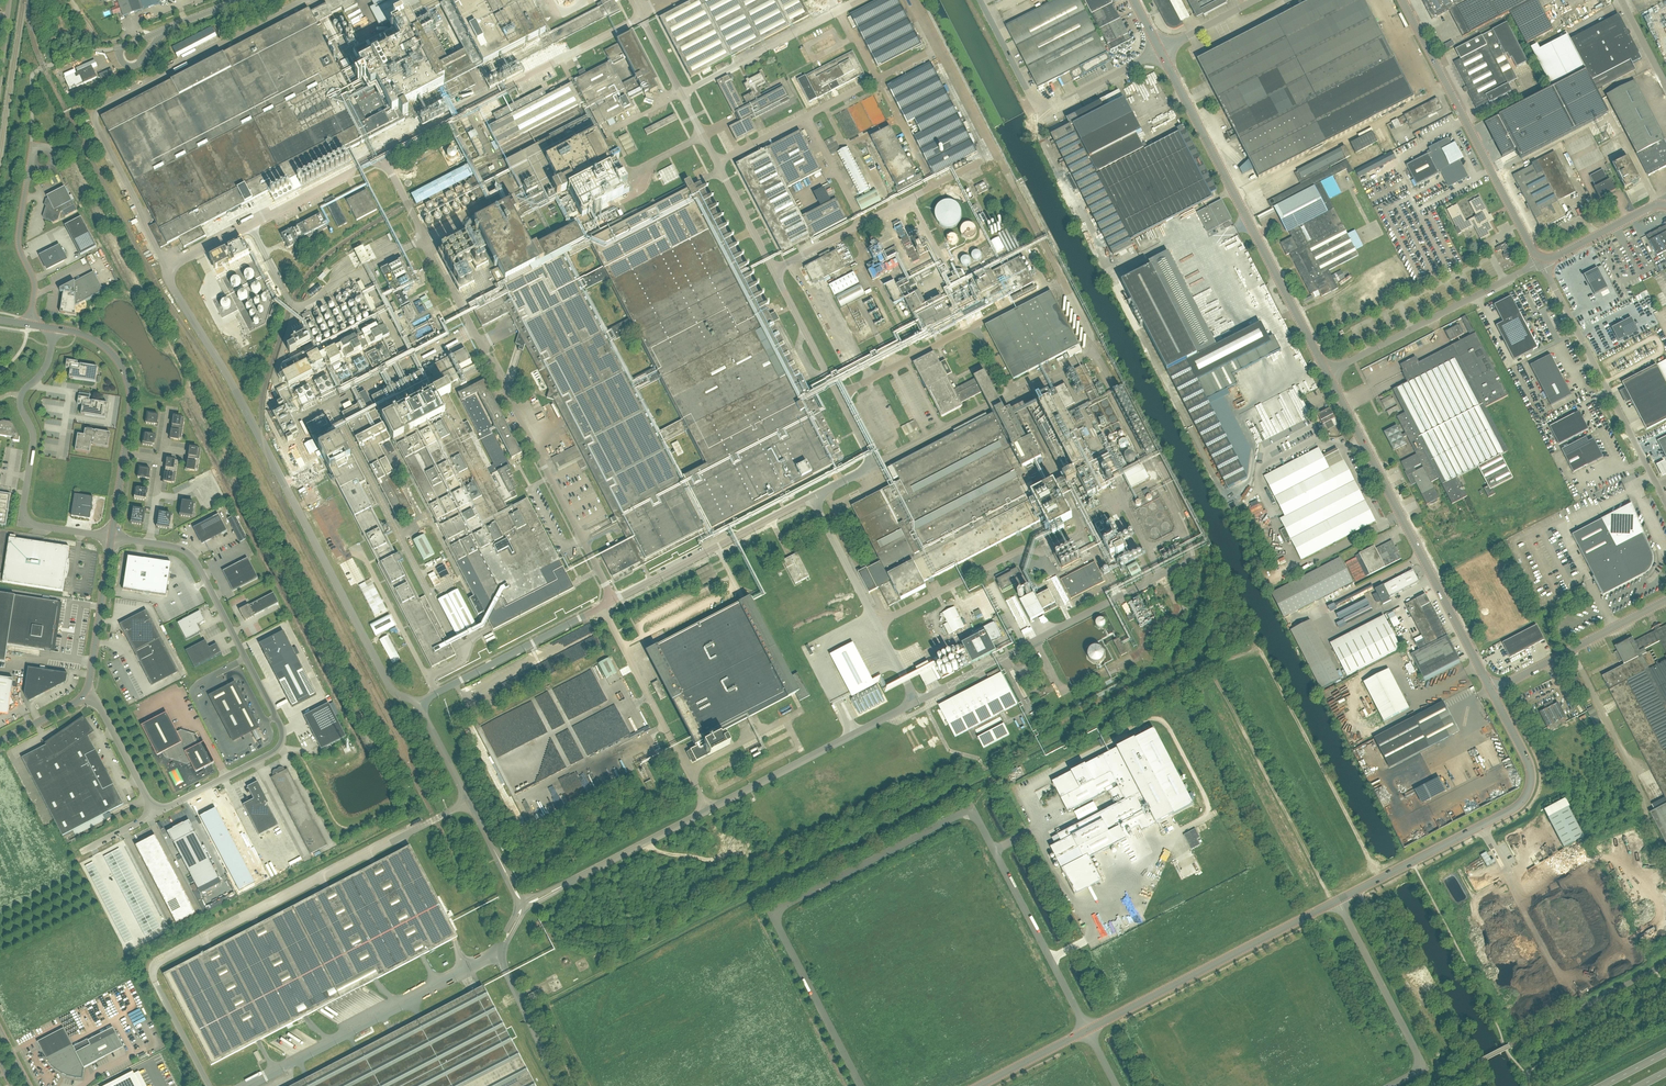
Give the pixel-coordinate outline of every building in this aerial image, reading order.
[(106,1),(107,3),(111,1),(112,2),(117,1),(117,2),(118,2),(119,6),(122,12),(124,17),(142,10),(162,3),(170,0),(106,0),(106,1)] [(324,2),(326,5),(331,15),(342,9),(344,13),(357,6),(354,0),(328,0),(324,2)] [(341,75),(374,137),(404,121),(405,122),(414,117),(415,119),(417,118),(421,127),(444,115),(439,105),(465,91),(475,86),(469,73),(479,68),(477,65),(481,63),(479,60),(475,62),(469,49),(448,59),(434,32),(437,30),(435,26),(442,22),(435,9),(425,14),(417,0),(371,0),(375,6),(370,9),(379,26),(389,21),(391,26),(394,32),(353,54),(359,65),(353,68),(353,69),(341,75)] [(425,14),(435,9),(445,4),(469,49),(475,62),(479,60),(481,63),(477,65),(479,68),(490,89),(497,85),(503,82),(503,83),(523,72),(518,63),(619,10),(614,0),(600,0),(603,5),(551,32),(535,1),(536,1),(536,0),(417,0),(425,14)] [(660,19),(691,78),(714,66),(717,71),(726,67),(723,61),(789,27),(808,17),(799,0),(695,0),(660,19)] [(921,44),(899,0),(880,0),(851,15),(877,67),(921,44)] [(1037,10),(1048,31),(1070,72),(1074,81),(1101,67),(1103,71),(1106,69),(1104,65),(1111,62),(1107,53),(1079,0),(1057,0),(1037,10)] [(1113,4),(1111,0),(1084,0),(1092,15),(1113,4)] [(1189,17),(1180,0),(1153,0),(1154,1),(1166,25),(1167,26),(1168,27),(1169,28),(1170,28),(1170,29),(1171,29),(1172,29),(1173,29),(1174,29),(1175,29),(1176,29),(1177,29),(1178,28),(1184,25),(1182,21),(1189,17)] [(1226,2),(1225,0),(1187,0),(1197,18),(1203,15),(1204,17),(1227,4),(1226,2)] [(1306,5),(1367,123),(1414,98),(1363,0),(1314,0),(1306,5)] [(1449,12),(1455,9),(1450,0),(1422,0),(1433,21),(1449,12)] [(1490,0),(1450,0),(1455,9),(1449,12),(1463,37),(1500,17),(1490,0)] [(1510,12),(1527,44),(1553,30),(1537,0),(1490,0),(1500,17),(1510,12)] [(1100,29),(1120,19),(1113,4),(1092,15),(1100,29)] [(201,227),(295,178),(374,137),(341,75),(316,26),(317,25),(316,25),(332,17),(326,5),(310,13),(309,10),(229,51),(102,118),(156,224),(150,227),(161,248),(179,238),(184,248),(206,237),(201,227)] [(1367,123),(1306,5),(1291,12),(1242,38),(1232,43),(1198,60),(1249,161),(1240,169),(1242,175),(1254,169),(1259,179),(1367,123)] [(1017,47),(1048,31),(1037,10),(1006,27),(1017,47)] [(1643,11),(1639,13),(1643,20),(1647,18),(1643,11)] [(1537,45),(1530,49),(1550,87),(1585,69),(1596,91),(1602,88),(1602,87),(1623,77),(1636,70),(1633,65),(1642,60),(1618,16),(1600,26),(1589,31),(1571,41),(1570,41),(1567,36),(1539,50),(1537,45)] [(1110,51),(1131,40),(1120,19),(1100,29),(1110,51)] [(1528,63),(1507,23),(1493,31),(1482,36),(1456,50),(1461,60),(1454,63),(1467,87),(1464,89),(1466,93),(1468,92),(1476,108),(1489,102),(1490,104),(1492,103),(1512,92),(1508,85),(1518,80),(1505,56),(1508,55),(1510,60),(1512,59),(1517,68),(1528,63)] [(1038,89),(1070,72),(1048,31),(1017,47),(1038,89)] [(514,200),(508,203),(474,221),(499,268),(491,272),(497,283),(583,239),(580,233),(577,227),(575,224),(532,247),(524,233),(529,231),(525,224),(521,227),(518,220),(559,199),(557,195),(566,190),(564,187),(572,183),(573,183),(573,182),(579,179),(580,179),(582,177),(586,175),(616,160),(619,159),(618,156),(616,156),(610,144),(608,145),(598,126),(634,108),(630,99),(643,92),(644,94),(649,91),(650,93),(657,90),(653,82),(656,81),(632,34),(617,41),(619,44),(605,51),(607,57),(605,58),(608,63),(574,81),(575,83),(571,84),(546,97),(543,89),(493,115),(497,122),(487,128),(498,148),(581,105),(588,119),(505,162),(513,177),(519,189),(523,187),(527,194),(528,197),(515,204),(514,200)] [(798,80),(809,103),(831,91),(840,87),(864,74),(853,52),(836,60),(798,80)] [(344,56),(338,59),(341,65),(348,62),(344,56)] [(971,140),(938,76),(932,64),(887,86),(893,98),(907,124),(914,120),(921,133),(913,137),(933,174),(977,151),(971,140)] [(97,78),(92,66),(75,73),(77,77),(80,75),(80,76),(76,78),(74,74),(65,78),(70,90),(97,78)] [(1498,116),(1485,124),(1502,158),(1516,150),(1521,159),(1608,114),(1596,91),(1585,69),(1550,87),(1551,89),(1498,116)] [(761,96),(756,87),(765,83),(761,74),(749,80),(749,82),(743,85),(746,90),(750,89),(752,93),(743,98),(746,104),(743,105),(730,80),(733,79),(731,75),(728,76),(717,82),(734,114),(736,113),(741,122),(729,128),(736,141),(756,131),(751,120),(789,100),(782,85),(761,96)] [(1134,84),(1130,87),(1135,94),(1139,91),(1134,84)] [(1637,154),(1660,142),(1629,85),(1607,97),(1637,154)] [(1211,193),(1217,191),(1183,126),(1177,129),(1179,133),(1148,149),(1146,144),(1142,146),(1137,135),(1142,133),(1125,100),(1124,100),(1119,91),(1105,99),(1067,118),(1070,125),(1051,135),(1059,151),(1075,182),(1085,201),(1102,234),(1111,250),(1114,256),(1133,246),(1130,241),(1213,198),(1211,193)] [(1442,109),(1437,100),(1431,103),(1430,101),(1428,102),(1429,103),(1404,116),(1409,126),(1442,109)] [(644,131),(647,136),(677,120),(674,115),(644,131)] [(1389,120),(1393,128),(1399,125),(1395,118),(1389,120)] [(907,159),(891,128),(871,138),(897,186),(895,187),(898,193),(923,180),(920,174),(916,176),(913,170),(916,168),(910,158),(907,159)] [(466,133),(469,140),(472,138),(478,152),(480,151),(478,144),(479,144),(474,130),(466,133)] [(812,238),(812,237),(846,220),(836,200),(833,195),(835,194),(833,191),(831,192),(828,185),(828,184),(822,187),(823,188),(813,193),(821,208),(802,218),(787,189),(821,171),(801,132),(766,149),(736,165),(766,222),(782,253),(812,238)] [(1356,154),(1377,143),(1372,132),(1350,144),(1356,154)] [(841,150),(834,137),(825,142),(832,155),(841,150)] [(1452,145),(1448,138),(1428,148),(1431,153),(1407,166),(1417,186),(1441,173),(1449,188),(1468,177),(1460,161),(1461,160),(1453,145),(1452,145)] [(1665,167),(1665,154),(1660,142),(1637,154),(1648,176),(1665,167)] [(1308,181),(1310,180),(1310,178),(1350,157),(1345,146),(1298,171),(1298,172),(1295,174),(1300,183),(1307,179),(1308,181)] [(859,195),(870,189),(848,147),(838,153),(859,195)] [(396,161),(414,152),(412,148),(394,157),(396,161)] [(1575,191),(1555,152),(1532,164),(1533,166),(1513,176),(1540,228),(1547,225),(1547,226),(1566,217),(1558,202),(1558,201),(1576,192),(1575,191)] [(1625,189),(1640,181),(1628,158),(1613,165),(1625,189)] [(955,171),(969,164),(966,159),(952,165),(955,171)] [(1291,257),(1311,295),(1318,291),(1322,298),(1338,289),(1335,284),(1345,278),(1341,271),(1331,276),(1329,271),(1359,256),(1329,199),(1341,193),(1333,177),(1347,169),(1350,175),(1353,173),(1347,161),(1310,180),(1308,181),(1268,202),(1271,208),(1274,207),(1276,211),(1279,210),(1290,232),(1289,232),(1292,238),(1280,244),(1286,256),(1290,254),(1291,257)] [(583,218),(624,197),(624,196),(630,193),(627,187),(615,165),(607,169),(568,190),(583,218)] [(664,185),(678,177),(672,166),(658,173),(664,185)] [(1569,176),(1576,172),(1573,166),(1566,169),(1569,176)] [(1594,188),(1600,199),(1616,191),(1610,180),(1608,181),(1602,170),(1590,176),(1596,187),(1594,188)] [(479,201),(485,198),(474,178),(469,181),(479,201)] [(831,463),(843,457),(720,222),(700,183),(697,185),(695,181),(691,183),(689,180),(684,183),(685,186),(641,209),(642,209),(605,228),(605,227),(583,239),(497,283),(494,285),(496,290),(470,303),(482,327),(508,313),(519,333),(516,344),(520,346),(519,350),(523,351),(525,346),(525,345),(549,391),(547,398),(554,400),(615,517),(611,519),(614,523),(617,521),(627,540),(600,553),(605,562),(612,577),(630,567),(632,571),(711,529),(711,530),(832,466),(831,463)] [(979,195),(988,190),(984,183),(975,187),(979,195)] [(65,217),(77,211),(65,188),(47,197),(48,199),(46,200),(44,205),(46,206),(43,217),(45,221),(54,223),(58,221),(61,212),(62,212),(65,217)] [(861,211),(881,201),(875,190),(856,201),(861,211)] [(357,221),(377,211),(366,191),(346,201),(357,221)] [(348,224),(333,197),(324,202),(338,229),(348,224)] [(1494,229),(1487,216),(1489,215),(1480,197),(1469,203),(1476,216),(1467,221),(1458,204),(1447,210),(1456,227),(1455,227),(1459,234),(1461,233),(1474,227),(1481,240),(1490,235),(1489,232),(1494,229)] [(1208,233),(1232,220),(1222,201),(1198,213),(1208,233)] [(958,206),(957,205),(956,205),(955,204),(953,203),(952,203),(950,202),(947,202),(946,203),(945,203),(944,203),(943,204),(942,204),(941,205),(940,205),(939,206),(938,208),(937,210),(936,212),(936,213),(936,214),(936,215),(936,216),(936,217),(936,219),(936,220),(937,221),(938,222),(938,224),(939,225),(941,226),(942,227),(943,227),(944,228),(945,228),(946,228),(948,229),(950,229),(951,228),(952,228),(953,228),(954,227),(955,227),(956,226),(957,226),(958,225),(959,224),(959,223),(960,222),(961,221),(961,220),(961,219),(962,217),(962,216),(962,215),(962,213),(962,212),(961,211),(961,210),(960,208),(959,207),(958,206)] [(558,214),(554,207),(549,209),(553,217),(558,214)] [(288,249),(298,243),(328,228),(320,214),(291,230),(281,235),(288,249)] [(97,247),(81,218),(65,226),(65,227),(66,226),(81,255),(80,255),(80,256),(97,247)] [(908,242),(900,220),(897,221),(896,219),(892,221),(902,245),(908,242)] [(969,240),(970,240),(971,239),(972,239),(973,239),(974,238),(975,237),(975,236),(976,236),(976,235),(977,234),(977,233),(977,231),(977,230),(977,229),(976,228),(976,227),(975,227),(974,226),(974,225),(973,225),(972,224),(971,224),(970,224),(969,224),(968,224),(967,224),(966,224),(965,225),(964,225),(963,226),(962,227),(962,228),(961,229),(961,230),(961,231),(961,232),(961,233),(961,234),(962,235),(962,236),(963,237),(964,238),(965,239),(966,239),(967,239),(968,240),(969,240)] [(1665,251),(1665,226),(1647,236),(1657,256),(1665,251)] [(953,245),(954,245),(955,245),(955,244),(956,244),(957,243),(957,242),(958,242),(958,241),(958,240),(958,239),(958,238),(957,238),(957,237),(956,236),(955,236),(954,235),(953,235),(952,235),(951,235),(951,236),(950,236),(949,236),(949,237),(948,238),(948,239),(948,240),(948,241),(948,242),(949,243),(949,244),(950,244),(951,245),(952,245),(953,245)] [(929,253),(927,248),(923,249),(919,237),(911,240),(914,248),(915,247),(919,257),(929,253)] [(243,241),(225,250),(227,255),(231,262),(234,260),(249,253),(243,241)] [(484,267),(473,242),(461,247),(463,253),(467,251),(472,262),(475,261),(479,270),(484,267)] [(1512,250),(1509,245),(1508,242),(1496,248),(1497,252),(1501,250),(1500,248),(1501,248),(1504,254),(1504,256),(1505,259),(1508,260),(1515,256),(1515,254),(1514,251),(1512,250)] [(353,250),(360,265),(369,260),(362,245),(353,250)] [(908,245),(905,246),(912,261),(915,259),(908,245)] [(899,253),(896,247),(885,252),(884,250),(881,251),(885,260),(899,253)] [(42,258),(47,268),(48,268),(49,268),(64,260),(65,260),(65,259),(65,258),(60,249),(60,248),(59,248),(58,248),(43,256),(42,257),(42,258)] [(969,254),(974,260),(981,255),(976,249),(969,254)] [(225,250),(210,257),(216,269),(228,263),(225,257),(227,255),(225,250)] [(832,254),(830,250),(819,256),(821,260),(805,268),(814,284),(846,268),(837,251),(832,254)] [(1152,267),(1122,282),(1167,371),(1216,346),(1171,257),(1169,252),(1149,262),(1152,267)] [(967,255),(959,258),(962,266),(970,263),(967,255)] [(922,334),(926,341),(956,325),(955,324),(1034,283),(1027,270),(1020,258),(992,273),(991,271),(974,280),(981,294),(949,311),(941,298),(926,306),(916,287),(917,286),(912,278),(897,286),(894,282),(886,286),(895,305),(905,300),(922,334)] [(409,304),(403,291),(415,285),(402,261),(381,272),(393,296),(394,295),(401,308),(409,304)] [(1607,288),(1597,268),(1584,275),(1594,295),(1607,288)] [(253,270),(243,270),(243,279),(253,279),(253,270)] [(63,296),(60,313),(76,316),(75,306),(104,291),(94,272),(61,289),(60,290),(60,291),(60,292),(61,292),(61,293),(64,293),(63,296)] [(958,295),(965,291),(964,289),(971,285),(964,272),(945,282),(952,295),(957,292),(958,295)] [(829,286),(834,295),(859,283),(853,273),(829,286)] [(1400,291),(1412,285),(1407,273),(1394,279),(1400,291)] [(230,279),(232,287),(240,285),(237,276),(230,279)] [(370,298),(361,281),(357,283),(374,315),(378,313),(373,304),(374,303),(371,297),(370,298)] [(251,293),(260,293),(260,285),(251,284),(251,293)] [(840,308),(865,295),(859,285),(835,297),(840,308)] [(241,301),(247,297),(241,290),(236,295),(241,301)] [(1082,352),(1079,345),(1051,292),(985,326),(1013,380),(1067,352),(1070,358),(1082,352)] [(1520,314),(1511,297),(1494,306),(1503,323),(1496,326),(1514,361),(1533,350),(1534,351),(1538,348),(1535,343),(1520,314)] [(418,318),(410,304),(402,309),(405,314),(404,315),(406,318),(407,318),(409,323),(418,318)] [(776,312),(769,316),(773,324),(780,320),(776,312)] [(1416,483),(1422,495),(1427,505),(1439,499),(1434,489),(1431,482),(1439,478),(1452,504),(1467,497),(1457,478),(1478,467),(1488,486),(1484,489),(1488,498),(1495,494),(1492,489),(1513,478),(1501,455),(1508,451),(1496,430),(1485,408),(1508,396),(1476,334),(1475,334),(1466,316),(1461,319),(1470,336),(1402,372),(1408,383),(1396,389),(1393,391),(1405,413),(1397,417),(1405,434),(1402,436),(1397,426),(1384,433),(1393,451),(1406,444),(1403,438),(1407,436),(1416,455),(1401,463),(1406,472),(1404,472),(1410,483),(1411,482),(1413,485),(1416,483)] [(1611,328),(1618,341),(1638,331),(1631,318),(1611,328)] [(347,357),(389,335),(383,323),(341,345),(347,357)] [(1216,346),(1167,371),(1228,488),(1247,478),(1207,400),(1237,384),(1232,375),(1281,350),(1273,336),(1269,339),(1261,323),(1256,325),(1216,346)] [(1450,341),(1462,335),(1458,326),(1445,332),(1450,341)] [(414,349),(418,347),(412,336),(409,338),(414,349)] [(330,363),(340,358),(334,346),(329,348),(330,351),(325,353),(330,363)] [(476,596),(493,630),(574,588),(573,587),(571,582),(558,559),(529,503),(527,499),(520,503),(508,509),(505,503),(517,496),(507,478),(512,476),(510,471),(511,470),(509,466),(510,466),(492,432),(496,429),(512,459),(522,453),(503,418),(494,400),(493,398),(491,393),(485,381),(476,385),(473,386),(458,394),(462,401),(463,403),(479,435),(481,434),(482,437),(480,438),(494,465),(491,466),(468,422),(464,424),(448,394),(451,392),(447,386),(454,382),(464,377),(458,366),(471,360),(465,349),(452,355),(453,356),(443,361),(406,380),(380,393),(372,398),(394,440),(447,541),(445,542),(474,597),(476,596)] [(302,353),(300,350),(288,356),(290,359),(302,353)] [(982,392),(977,383),(975,378),(954,390),(935,353),(913,364),(942,417),(962,406),(961,403),(982,392)] [(326,369),(320,356),(318,354),(313,356),(314,359),(309,362),(313,369),(315,368),(318,373),(326,369)] [(359,374),(369,369),(363,357),(353,363),(359,374)] [(1530,366),(1551,406),(1571,395),(1563,379),(1561,380),(1560,380),(1561,379),(1560,377),(1559,377),(1551,362),(1550,361),(1550,360),(1548,360),(1547,361),(1546,360),(1531,368),(1530,366)] [(95,382),(97,374),(98,368),(78,364),(78,362),(67,361),(66,368),(71,369),(69,378),(95,382)] [(313,374),(307,363),(299,367),(297,364),(291,367),(293,370),(283,375),(283,376),(280,377),(283,382),(286,381),(289,386),(313,374)] [(1092,406),(1102,401),(1099,396),(1105,393),(1096,375),(1090,378),(1083,365),(1074,370),(1069,373),(1080,393),(1084,391),(1092,406)] [(1646,370),(1622,383),(1646,430),(1665,420),(1665,384),(1656,365),(1646,370)] [(342,383),(352,378),(346,367),(336,372),(342,383)] [(899,478),(901,482),(852,507),(881,562),(867,569),(867,568),(858,573),(869,594),(878,589),(878,588),(879,588),(889,607),(926,587),(924,583),(1045,520),(1053,535),(1065,529),(1062,524),(1072,518),(1047,469),(1037,474),(1032,463),(1041,458),(1031,439),(1018,414),(1014,417),(1011,411),(1006,414),(1003,407),(992,387),(997,384),(992,375),(988,377),(985,372),(974,377),(975,378),(977,383),(982,392),(993,414),(988,417),(986,414),(953,431),(955,434),(888,469),(894,480),(899,478)] [(321,395),(334,389),(327,376),(315,383),(321,395)] [(293,389),(299,403),(313,397),(307,383),(293,389)] [(1075,403),(1065,384),(1040,397),(1040,396),(1037,398),(1038,400),(1027,405),(1067,483),(1073,480),(1084,500),(1107,488),(1090,455),(1092,453),(1085,441),(1083,442),(1065,408),(1075,403)] [(1317,387),(1301,395),(1306,406),(1312,403),(1310,398),(1316,395),(1318,399),(1322,397),(1317,387)] [(363,402),(358,405),(379,445),(391,439),(376,410),(366,391),(360,395),(363,402)] [(105,419),(108,404),(89,401),(90,395),(79,393),(78,405),(83,406),(81,415),(105,419)] [(1389,394),(1379,398),(1382,405),(1392,401),(1389,394)] [(345,410),(352,406),(350,402),(343,406),(345,410)] [(416,516),(379,445),(358,405),(343,413),(356,439),(354,440),(358,447),(360,446),(398,520),(407,516),(408,519),(416,516)] [(283,410),(282,406),(279,408),(272,412),(274,414),(285,436),(287,435),(288,438),(291,436),(298,433),(297,429),(286,408),(283,410)] [(1330,409),(1324,412),(1329,422),(1332,421),(1335,426),(1338,425),(1335,419),(1330,409)] [(1323,425),(1329,422),(1324,412),(1318,415),(1323,425)] [(1574,414),(1549,427),(1559,445),(1588,430),(1579,413),(1579,412),(1574,415),(1574,414)] [(157,425),(158,417),(158,415),(147,413),(146,424),(154,425),(157,425)] [(182,419),(182,418),(174,417),(174,420),(173,420),(171,436),(171,439),(178,441),(178,440),(181,441),(185,419),(182,419)] [(378,565),(400,606),(432,668),(455,655),(448,642),(425,596),(419,599),(400,563),(403,561),(400,554),(396,556),(386,536),(392,533),(388,525),(382,528),(372,508),(377,505),(352,455),(349,456),(339,438),(335,440),(323,417),(308,425),(343,495),(355,517),(379,564),(378,565)] [(12,423),(3,422),(0,423),(0,436),(5,437),(7,437),(14,438),(13,441),(19,442),(19,440),(20,438),(12,423)] [(93,431),(87,430),(85,430),(84,436),(78,435),(75,451),(90,453),(91,445),(93,445),(93,446),(108,448),(110,433),(96,431),(95,432),(93,431)] [(154,445),(155,436),(152,436),(144,434),(142,445),(153,447),(154,445)] [(1573,473),(1602,458),(1593,440),(1588,442),(1586,438),(1561,450),(1564,455),(1573,473)] [(1122,439),(1118,443),(1122,448),(1127,443),(1122,439)] [(312,441),(303,445),(309,455),(317,451),(312,441)] [(198,450),(198,449),(190,448),(190,451),(187,467),(188,467),(187,470),(195,471),(198,471),(201,450),(198,450)] [(1285,516),(1280,519),(1301,560),(1375,521),(1344,461),(1329,468),(1319,448),(1264,477),(1285,516)] [(555,462),(557,466),(568,460),(566,456),(555,462)] [(1654,463),(1660,475),(1665,472),(1665,466),(1663,459),(1654,463)] [(175,462),(175,461),(168,460),(167,463),(164,479),(165,479),(164,482),(172,483),(175,483),(178,462),(175,462)] [(531,480),(537,476),(529,462),(523,465),(531,480)] [(1123,472),(1129,486),(1144,479),(1138,465),(1123,472)] [(149,480),(150,471),(150,469),(139,467),(137,478),(146,479),(149,480)] [(518,486),(524,483),(517,468),(511,471),(518,486)] [(146,499),(147,491),(144,490),(136,489),(134,499),(145,501),(145,499),(146,499)] [(6,526),(11,495),(10,494),(0,493),(0,525),(6,526)] [(92,513),(93,505),(94,498),(75,495),(72,517),(90,520),(91,513),(92,513)] [(226,501),(215,506),(220,517),(222,516),(220,511),(229,507),(226,501)] [(193,512),(194,504),(191,504),(191,503),(182,502),(179,516),(192,518),(193,512)] [(1246,507),(1248,513),(1251,512),(1252,515),(1254,514),(1253,510),(1260,507),(1258,502),(1246,507)] [(1651,553),(1631,504),(1572,535),(1603,595),(1643,574),(1641,569),(1642,569),(1642,568),(1643,568),(1644,567),(1644,566),(1645,565),(1645,564),(1646,564),(1646,563),(1646,562),(1647,561),(1647,560),(1647,559),(1647,558),(1646,557),(1646,556),(1646,555),(1651,553)] [(144,520),(145,514),(145,512),(142,511),(143,511),(133,509),(130,524),(143,526),(144,520)] [(170,524),(172,516),(169,515),(159,513),(157,528),(169,530),(170,524)] [(227,532),(219,515),(213,518),(214,519),(203,524),(194,528),(202,544),(211,539),(221,533),(222,534),(227,532)] [(240,543),(247,539),(235,515),(228,519),(240,543)] [(597,516),(586,522),(588,526),(600,520),(597,516)] [(1104,543),(1112,560),(1126,553),(1124,550),(1127,548),(1121,535),(1117,537),(1116,537),(1107,519),(1095,525),(1104,543)] [(424,535),(413,541),(424,560),(435,554),(424,535)] [(63,591),(70,548),(9,538),(3,582),(63,591)] [(1396,550),(1392,541),(1375,549),(1374,546),(1359,554),(1369,575),(1401,559),(1397,552),(1399,551),(1398,549),(1396,550)] [(1183,552),(1179,543),(1160,553),(1163,558),(1178,550),(1180,553),(1183,552)] [(1062,570),(1082,560),(1074,545),(1055,555),(1062,570)] [(796,584),(810,577),(798,554),(784,561),(796,584)] [(1349,565),(1357,562),(1355,556),(1343,561),(1347,569),(1350,567),(1349,565)] [(166,596),(171,563),(128,557),(126,569),(124,569),(123,577),(125,577),(123,590),(166,596)] [(1352,583),(1340,558),(1271,594),(1284,618),(1352,583)] [(233,591),(258,579),(248,559),(223,571),(233,591)] [(1071,599),(1105,582),(1095,562),(1061,580),(1071,599)] [(1126,567),(1132,578),(1141,573),(1136,562),(1126,567)] [(703,585),(716,578),(709,565),(696,572),(703,585)] [(1020,574),(1017,569),(1011,572),(1011,573),(997,580),(999,585),(998,585),(999,588),(1001,587),(1003,592),(1017,584),(1017,585),(1024,582),(1021,576),(1022,576),(1021,573),(1020,574)] [(1418,581),(1414,572),(1411,571),(1383,585),(1375,590),(1383,605),(1391,601),(1389,598),(1417,583),(1418,581)] [(821,603),(827,601),(826,576),(812,581),(818,596),(818,594),(821,603)] [(1050,582),(1060,603),(1067,599),(1058,579),(1050,582)] [(365,583),(359,586),(374,615),(386,609),(372,583),(366,586),(365,583)] [(457,589),(437,600),(457,638),(477,627),(457,589)] [(1058,607),(1049,590),(1036,597),(1033,593),(1020,600),(1031,621),(1058,607)] [(254,616),(279,603),(273,593),(249,606),(249,605),(240,610),(243,616),(243,617),(245,621),(254,617),(254,616)] [(59,602),(0,594),(0,661),(5,662),(8,645),(51,652),(59,602)] [(1425,594),(1405,605),(1417,627),(1437,616),(1425,594)] [(1355,598),(1327,611),(1332,623),(1343,618),(1341,615),(1359,607),(1355,598)] [(788,678),(747,599),(648,650),(697,745),(693,747),(699,760),(729,744),(726,738),(724,735),(720,737),(719,735),(719,734),(796,693),(800,701),(810,696),(798,673),(788,678)] [(838,610),(847,606),(844,599),(835,603),(838,610)] [(798,613),(811,607),(808,601),(795,607),(798,613)] [(1130,601),(1127,602),(1135,618),(1139,616),(1136,610),(1140,609),(1136,601),(1132,603),(1130,601)] [(956,607),(945,613),(950,622),(945,625),(950,634),(966,626),(956,607)] [(152,686),(179,672),(147,610),(120,624),(152,686)] [(1388,620),(1395,617),(1392,610),(1385,613),(1388,620)] [(178,623),(186,640),(201,633),(197,626),(204,622),(205,622),(204,619),(201,614),(200,612),(198,612),(182,620),(182,621),(178,623)] [(389,615),(369,626),(375,636),(395,626),(389,615)] [(1447,636),(1444,630),(1437,616),(1417,627),(1423,640),(1416,644),(1419,651),(1411,655),(1424,678),(1459,660),(1447,636)] [(1096,625),(1096,626),(1097,626),(1097,627),(1098,628),(1099,628),(1100,629),(1101,629),(1102,629),(1102,628),(1103,628),(1104,628),(1104,627),(1105,627),(1105,626),(1106,625),(1106,624),(1106,623),(1106,622),(1105,621),(1105,620),(1104,620),(1104,619),(1103,619),(1102,619),(1101,618),(1100,619),(1099,619),(1098,619),(1097,620),(1097,621),(1096,621),(1096,622),(1096,623),(1096,624),(1096,625)] [(1022,621),(1017,624),(1020,630),(1025,628),(1022,621)] [(899,624),(906,637),(911,634),(905,622),(899,624)] [(973,663),(996,651),(992,643),(1002,637),(994,622),(972,634),(974,638),(962,644),(973,663)] [(1387,622),(1333,650),(1346,675),(1400,648),(1387,622)] [(942,624),(933,627),(937,636),(945,633),(942,624)] [(1502,643),(1510,658),(1544,640),(1536,625),(1502,643)] [(1616,648),(1618,652),(1615,653),(1620,662),(1624,660),(1626,664),(1627,665),(1603,677),(1610,691),(1665,798),(1652,805),(1655,810),(1651,813),(1665,843),(1665,661),(1657,666),(1650,652),(1647,653),(1645,649),(1660,641),(1665,652),(1665,627),(1662,629),(1662,628),(1660,629),(1659,625),(1655,627),(1657,631),(1655,632),(1636,643),(1633,638),(1616,648)] [(292,707),(316,695),(283,631),(259,644),(292,707)] [(386,633),(378,638),(390,662),(398,658),(386,633)] [(1121,656),(1127,653),(1120,638),(1113,641),(1121,656)] [(215,645),(209,648),(205,641),(186,651),(195,668),(221,654),(222,655),(218,646),(217,644),(215,645)] [(1099,662),(1101,661),(1102,661),(1103,660),(1103,659),(1103,658),(1104,658),(1104,657),(1104,656),(1104,655),(1104,654),(1104,653),(1104,652),(1103,651),(1103,650),(1102,649),(1101,648),(1099,647),(1097,647),(1096,647),(1095,647),(1094,647),(1093,647),(1092,647),(1092,648),(1091,648),(1091,649),(1090,649),(1090,650),(1089,650),(1089,651),(1089,652),(1088,652),(1088,653),(1088,654),(1088,655),(1088,656),(1088,657),(1089,658),(1089,659),(1090,660),(1091,661),(1092,661),(1092,662),(1093,662),(1094,662),(1094,663),(1095,663),(1096,663),(1097,663),(1098,663),(1099,662)] [(606,679),(617,673),(609,658),(598,664),(606,679)] [(860,661),(855,663),(858,669),(863,666),(860,661)] [(927,661),(915,667),(924,686),(937,680),(936,678),(938,676),(933,667),(931,668),(927,661)] [(1024,677),(1029,675),(1025,663),(1020,664),(1024,677)] [(824,666),(830,681),(837,678),(830,664),(824,666)] [(68,675),(68,674),(28,668),(25,694),(29,702),(30,702),(29,701),(66,682),(67,675),(68,675)] [(955,737),(1018,705),(999,669),(987,675),(989,679),(939,706),(955,737)] [(1384,721),(1409,708),(1389,669),(1363,682),(1384,721)] [(885,690),(889,689),(883,677),(880,679),(885,690)] [(1577,692),(1584,689),(1578,677),(1571,680),(1577,692)] [(10,706),(14,704),(11,697),(14,680),(0,678),(0,714),(8,715),(10,706)] [(660,700),(666,697),(658,681),(652,684),(660,700)] [(866,686),(870,697),(874,695),(875,696),(881,694),(877,685),(879,685),(878,681),(866,686)] [(234,741),(258,728),(235,684),(210,696),(234,741)] [(613,686),(595,692),(600,706),(618,700),(613,686)] [(1583,704),(1591,700),(1586,692),(1579,696),(1583,704)] [(1566,718),(1558,702),(1555,704),(1553,700),(1544,705),(1546,709),(1540,712),(1547,727),(1550,726),(1552,730),(1568,722),(1566,718)] [(519,703),(504,711),(509,721),(519,716),(515,708),(520,705),(519,703)] [(1388,768),(1428,748),(1458,732),(1443,703),(1373,739),(1388,768)] [(321,750),(346,737),(329,704),(304,716),(321,750)] [(582,714),(594,709),(594,707),(582,711),(581,710),(579,710),(580,712),(577,713),(575,707),(569,710),(571,714),(566,716),(569,724),(584,718),(582,714)] [(1587,709),(1590,715),(1596,712),(1593,707),(1587,709)] [(503,712),(489,719),(491,723),(495,721),(497,725),(499,724),(500,726),(508,723),(503,712)] [(177,733),(167,713),(142,726),(157,755),(162,753),(165,758),(187,765),(191,763),(196,772),(214,763),(204,743),(201,745),(196,735),(181,730),(177,733)] [(47,745),(22,758),(63,836),(103,815),(106,820),(112,817),(110,813),(107,814),(107,813),(124,805),(88,735),(93,732),(84,719),(64,732),(46,744),(47,745)] [(509,725),(514,735),(526,729),(525,726),(519,729),(515,722),(509,725)] [(983,749),(1010,735),(1004,724),(978,738),(983,749)] [(1052,782),(1061,799),(1068,813),(1106,793),(1104,790),(1117,784),(1118,787),(1108,792),(1115,805),(1052,838),(1055,845),(1050,847),(1057,860),(1062,870),(1075,895),(1102,881),(1090,858),(1126,840),(1120,828),(1128,823),(1131,830),(1139,826),(1142,831),(1193,805),(1154,729),(1116,750),(1052,782)] [(545,736),(543,737),(542,734),(536,736),(540,746),(551,741),(549,737),(547,739),(545,736)] [(1605,745),(1611,757),(1617,754),(1611,742),(1605,745)] [(160,764),(166,773),(172,770),(166,760),(160,764)] [(1617,769),(1620,775),(1626,772),(1623,766),(1617,769)] [(278,768),(279,769),(277,770),(319,850),(327,846),(288,769),(285,770),(285,769),(283,768),(281,767),(279,768),(278,768)] [(271,778),(310,854),(319,850),(277,770),(276,770),(275,770),(274,770),(273,772),(273,774),(273,776),(273,777),(271,778)] [(244,806),(259,836),(279,825),(257,784),(249,788),(255,800),(244,806)] [(1569,807),(1565,799),(1544,810),(1563,848),(1583,837),(1568,808),(1569,807)] [(208,812),(216,828),(224,824),(216,808),(208,812)] [(216,828),(208,812),(200,817),(208,833),(216,828)] [(174,842),(174,843),(198,889),(219,879),(194,832),(189,823),(169,833),(174,842)] [(208,833),(211,838),(227,830),(224,824),(216,828),(208,833)] [(230,836),(227,830),(211,838),(214,844),(230,836)] [(136,846),(176,924),(196,914),(155,836),(136,846)] [(218,850),(233,842),(230,836),(214,844),(218,850)] [(218,850),(221,856),(237,848),(233,842),(218,850)] [(361,990),(364,986),(458,937),(410,846),(163,975),(211,1066),(317,1011),(319,1012),(322,1008),(324,1010),(326,1006),(328,1007),(331,1003),(333,1005),(336,1001),(338,1002),(340,998),(343,1000),(345,996),(347,997),(350,993),(352,995),(354,991),(357,992),(359,989),(361,990)] [(240,853),(237,848),(221,856),(224,862),(240,853)] [(227,868),(243,859),(240,853),(224,862),(227,868)] [(1491,861),(1486,853),(1480,856),(1487,867),(1496,862),(1494,860),(1491,861)] [(230,874),(246,865),(243,859),(227,868),(230,874)] [(246,865),(230,874),(233,879),(249,871),(246,865)] [(233,879),(236,885),(252,877),(249,871),(233,879)] [(255,883),(252,877),(236,885),(239,891),(255,883)] [(1417,965),(1420,970),(1426,967),(1423,962),(1417,965)] [(1428,968),(1417,972),(1421,983),(1432,979),(1428,968)] [(483,986),(292,1085),(535,1085),(483,986)] [(535,988),(525,992),(528,998),(537,994),(535,988)] [(90,1045),(76,1052),(72,1044),(64,1028),(54,1033),(38,1042),(44,1054),(46,1058),(45,1058),(48,1062),(51,1066),(55,1069),(61,1073),(68,1076),(75,1078),(82,1078),(84,1068),(123,1047),(115,1032),(113,1028),(88,1041),(90,1045)] [(133,1070),(103,1085),(141,1085),(133,1070)]
